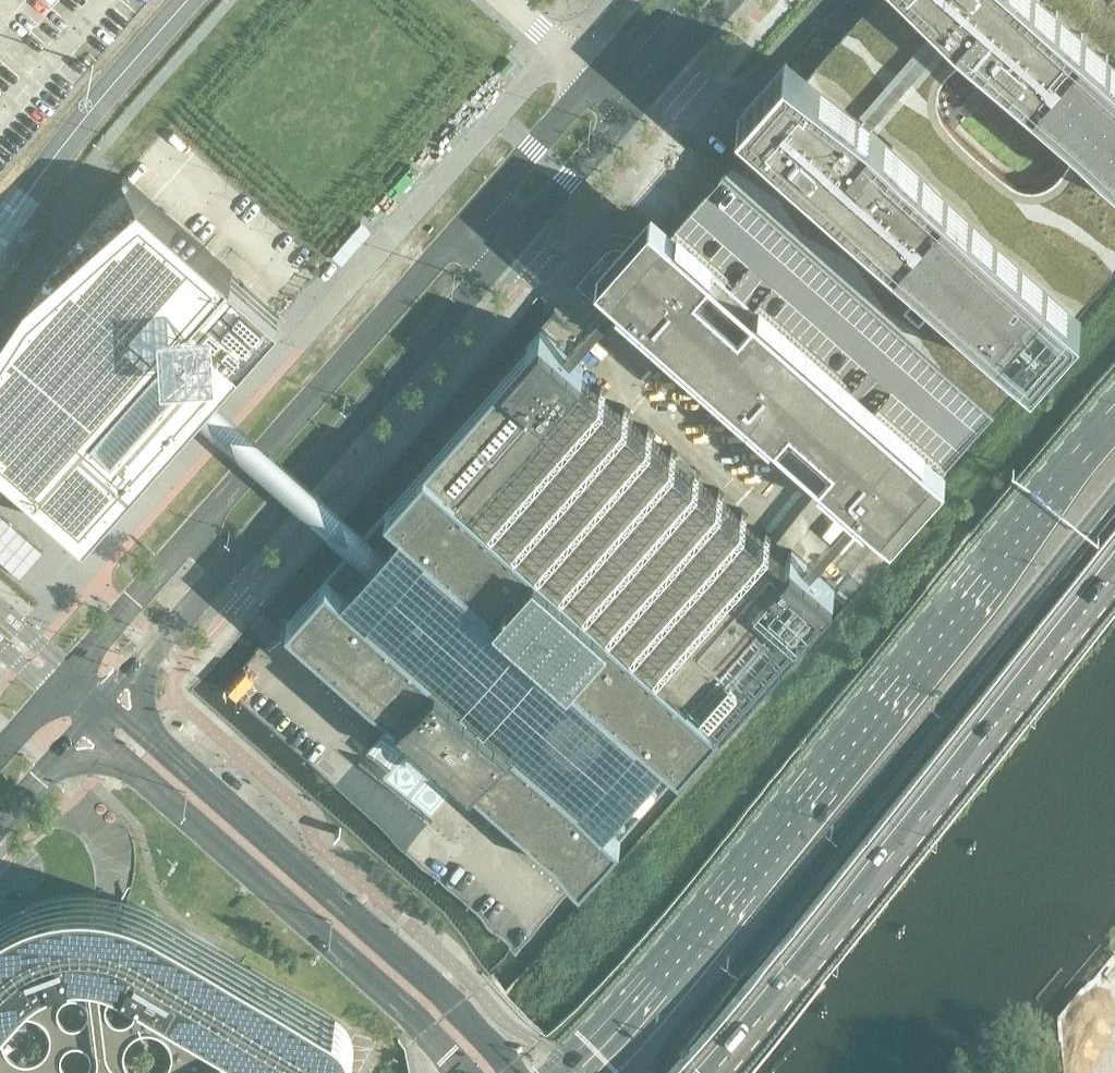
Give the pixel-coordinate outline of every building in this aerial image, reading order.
[(1104,0),(872,0),(809,70),(786,50),(739,104),(762,124),(727,169),(996,409),(1114,268),(1114,0),(1109,0),(1107,2),(1104,0)] [(583,41),(586,44),(594,35),(591,32),(583,41)] [(231,273),(232,272),(123,176),(47,262),(0,323),(0,463),(83,535),(193,410),(201,401),(212,388),(277,315),(231,273)] [(721,177),(674,232),(945,473),(993,413),(721,177)] [(353,542),(289,615),(437,745),(582,874),(830,594),(819,585),(874,523),(889,536),(945,473),(674,232),(656,218),(601,281),(846,498),(792,559),(578,373),(584,366),(541,328),(353,542)] [(0,511),(0,555),(23,574),(44,549),(0,511)] [(336,1017),(156,912),(147,907),(138,903),(127,900),(115,897),(103,895),(92,894),(80,893),(68,894),(56,896),(45,899),(33,902),(22,907),(12,912),(2,918),(0,919),(0,1072),(342,1072),(345,1070),(348,1065),(351,1060),(353,1054),(353,1048),(353,1041),(351,1035),(349,1030),(345,1025),(341,1020),(336,1017)]
